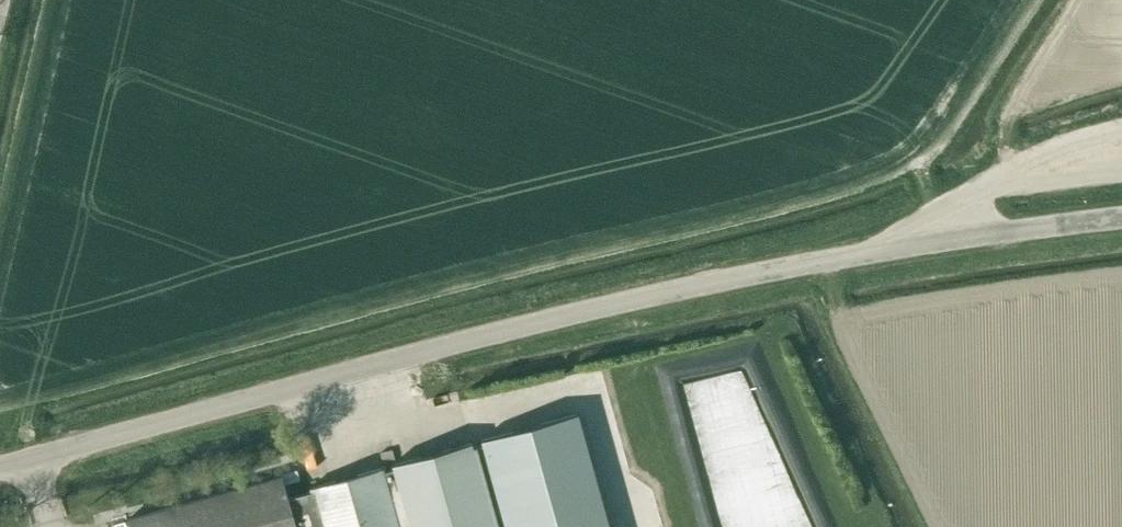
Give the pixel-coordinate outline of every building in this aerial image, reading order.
[(282,478),(127,520),(129,526),(495,526),(472,444),(392,466),(393,470),(384,473),(383,469),(310,489),(311,493),(288,499),(282,478)] [(590,454),(556,463),(574,526),(611,526),(590,454)] [(516,474),(530,526),(568,526),(550,465),(516,474)]
